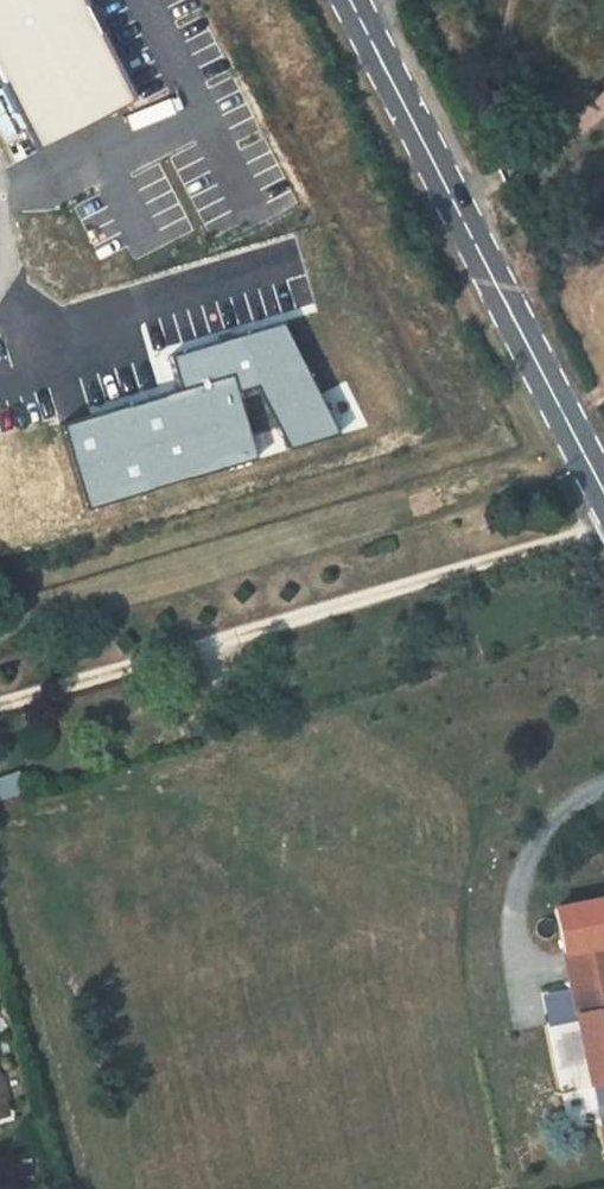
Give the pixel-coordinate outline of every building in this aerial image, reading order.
[(554,908),(564,952),(603,945),(603,899),(554,908)] [(603,1010),(603,945),(564,952),(578,1015),(603,1010)] [(592,1084),(603,1081),(603,1010),(578,1015),(592,1084)] [(569,1022),(565,1023),(570,1043),(553,1047),(564,1093),(585,1087),(569,1022)]
